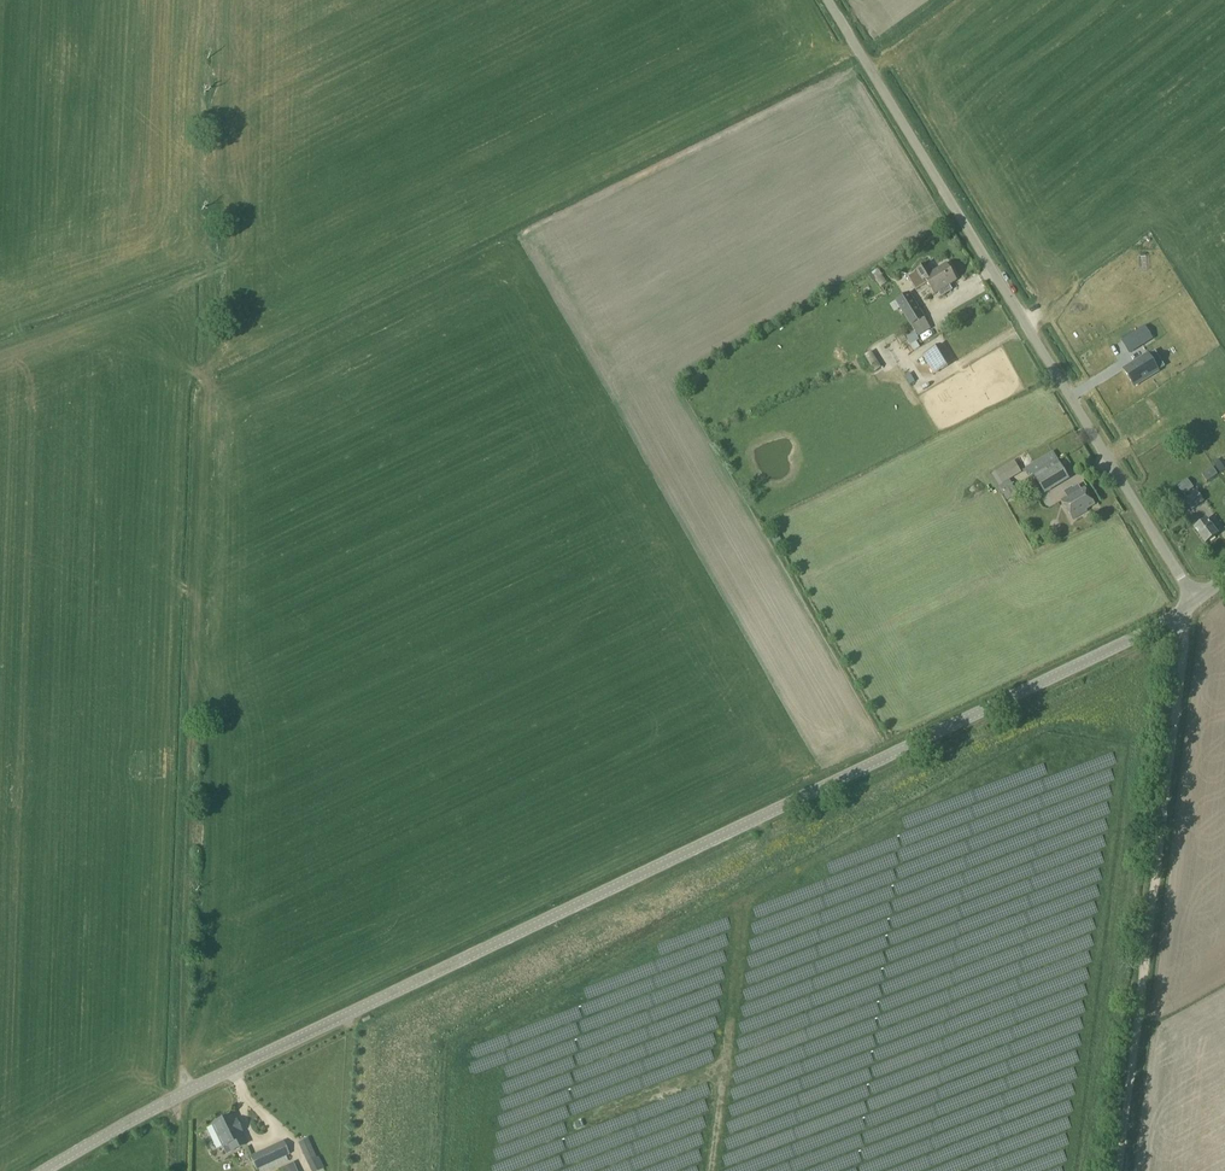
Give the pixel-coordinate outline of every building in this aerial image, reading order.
[(907,278),(916,291),(928,283),(930,287),(951,273),(946,264),(930,274),(925,267),(907,278)] [(870,271),(878,284),(884,280),(876,268),(870,271)] [(951,273),(930,287),(935,295),(938,292),(941,297),(952,290),(949,285),(956,281),(951,273)] [(911,326),(924,318),(909,294),(896,301),(911,326)] [(1145,327),(1121,342),(1129,354),(1152,339),(1145,327)] [(924,355),(934,373),(950,363),(940,346),(924,355)] [(868,348),(862,352),(872,368),(878,364),(868,348)] [(1148,355),(1125,369),(1124,369),(1123,370),(1133,387),(1135,386),(1136,386),(1158,372),(1148,355)] [(1029,467),(1044,493),(1068,479),(1052,453),(1029,467)] [(1014,461),(1001,469),(1008,479),(1020,472),(1014,461)] [(1202,475),(1207,482),(1218,474),(1213,468),(1202,475)] [(1188,481),(1177,488),(1179,492),(1190,485),(1188,481)] [(1094,505),(1084,489),(1076,494),(1075,492),(1061,501),(1072,519),(1087,512),(1086,510),(1094,505)] [(1183,500),(1191,511),(1204,501),(1196,491),(1183,500)] [(1188,521),(1206,543),(1217,534),(1206,520),(1201,524),(1196,516),(1188,521)] [(245,1145),(242,1138),(231,1115),(211,1124),(222,1147),(226,1153),(245,1145)] [(298,1144),(308,1163),(316,1159),(307,1140),(298,1144)] [(249,1157),(254,1169),(287,1155),(281,1142),(249,1157)]
